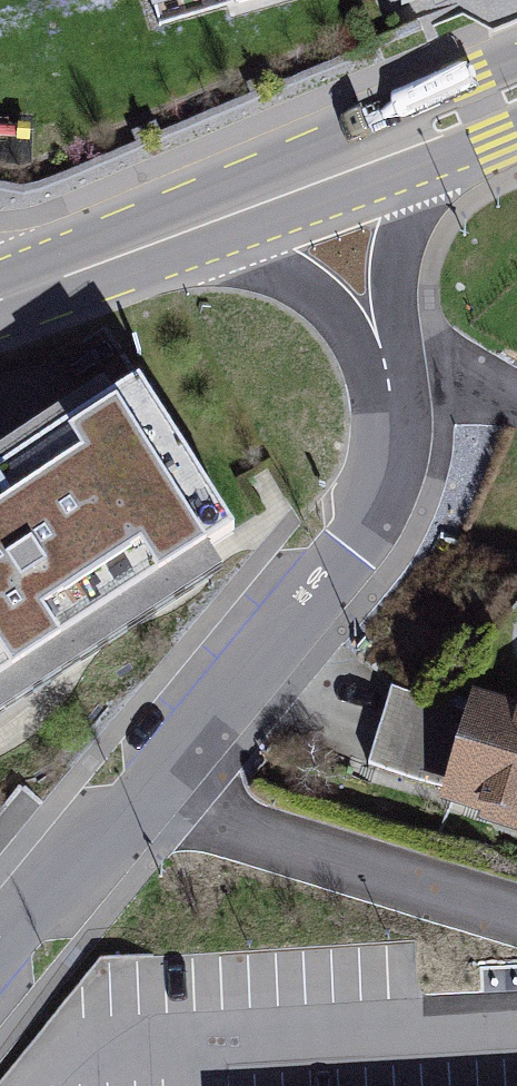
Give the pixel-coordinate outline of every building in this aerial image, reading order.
[(176,22),(245,0),(169,0),(176,22)] [(206,569),(231,552),(139,409),(113,426),(105,414),(0,481),(0,700),(206,569)] [(472,699),(469,709),(390,687),(367,769),(445,791),(438,815),(516,838),(516,712),(472,699)]
